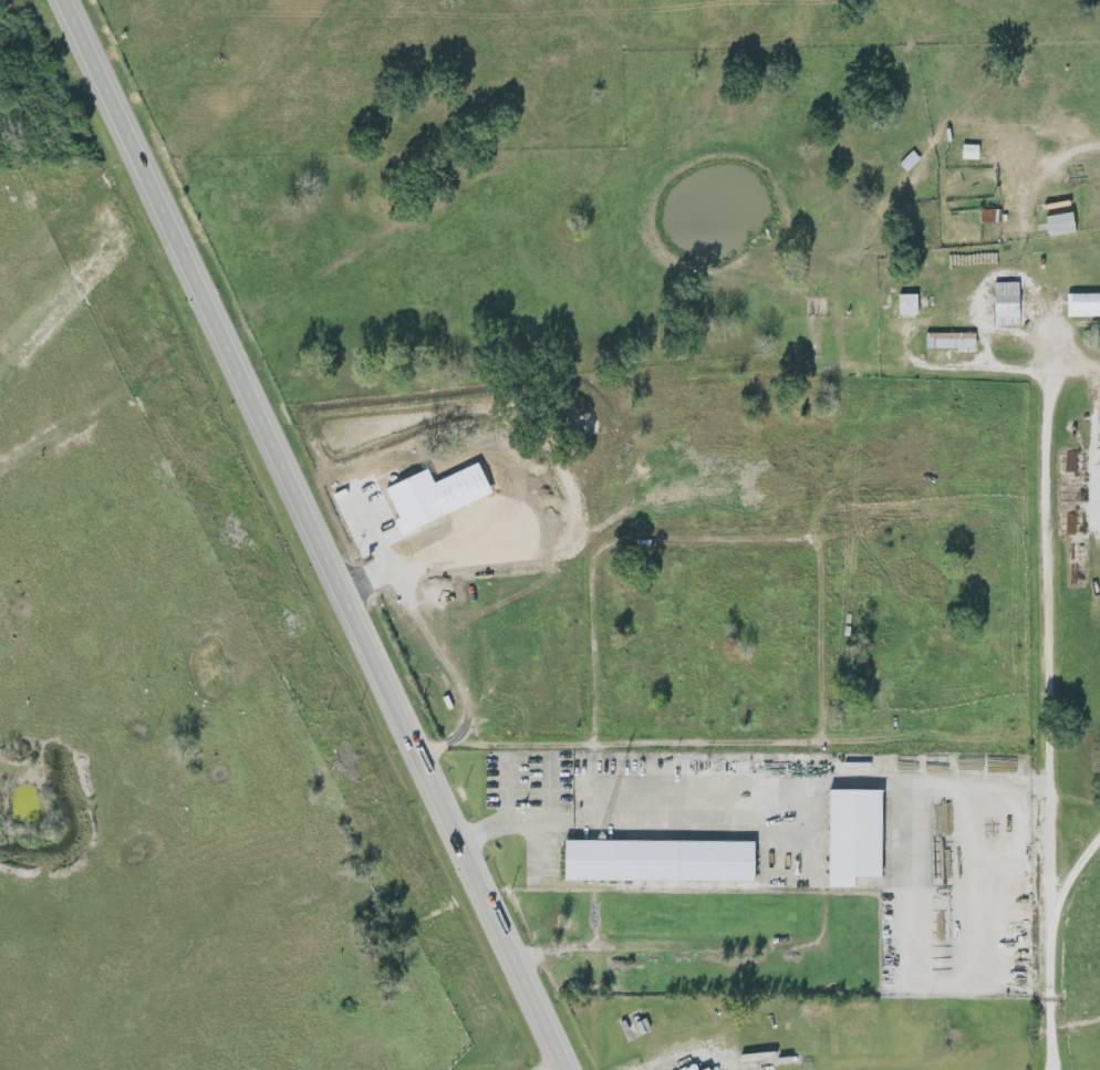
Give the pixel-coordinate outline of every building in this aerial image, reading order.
[(1041,217),(1045,238),(1071,233),(1067,213),(1041,217)] [(1015,283),(990,283),(991,327),(1016,327),(1015,283)] [(1063,318),(1099,317),(1099,294),(1063,294),(1063,318)] [(913,295),(894,295),(894,316),(913,316),(913,295)] [(921,349),(971,350),(971,334),(922,333),(921,349)] [(823,790),(822,889),(848,889),(849,879),(876,879),(877,791),(823,790)] [(750,842),(559,842),(559,882),(750,883),(750,842)]
